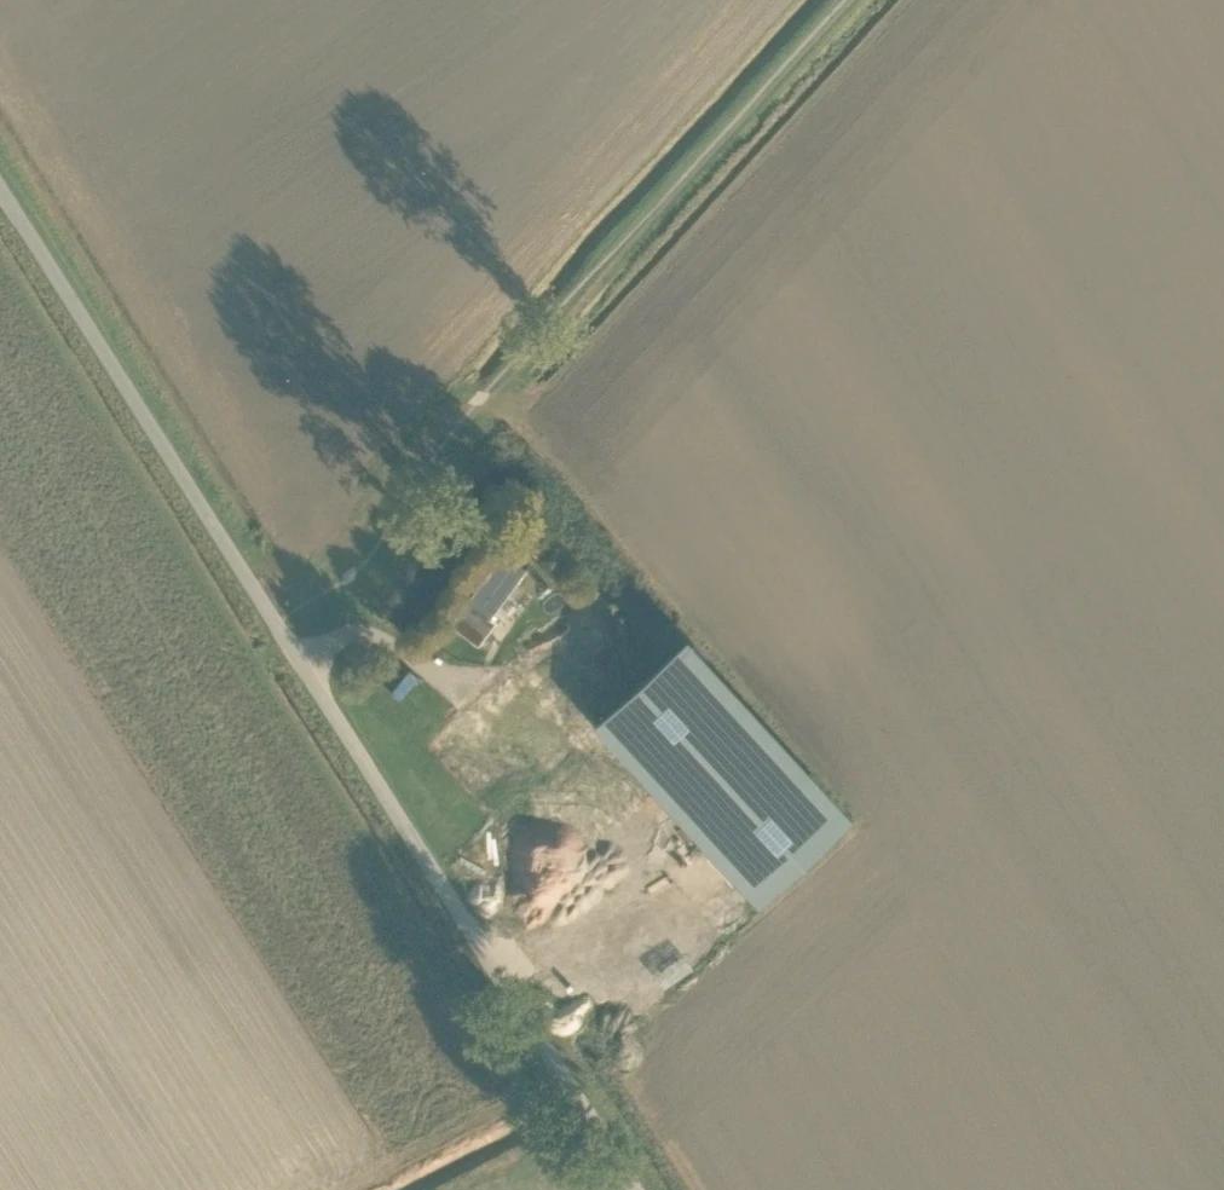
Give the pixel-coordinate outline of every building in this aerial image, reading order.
[(504,551),(451,624),(480,645),(497,621),(492,617),(527,568),(504,551)] [(687,641),(597,724),(762,903),(852,820),(687,641)]
